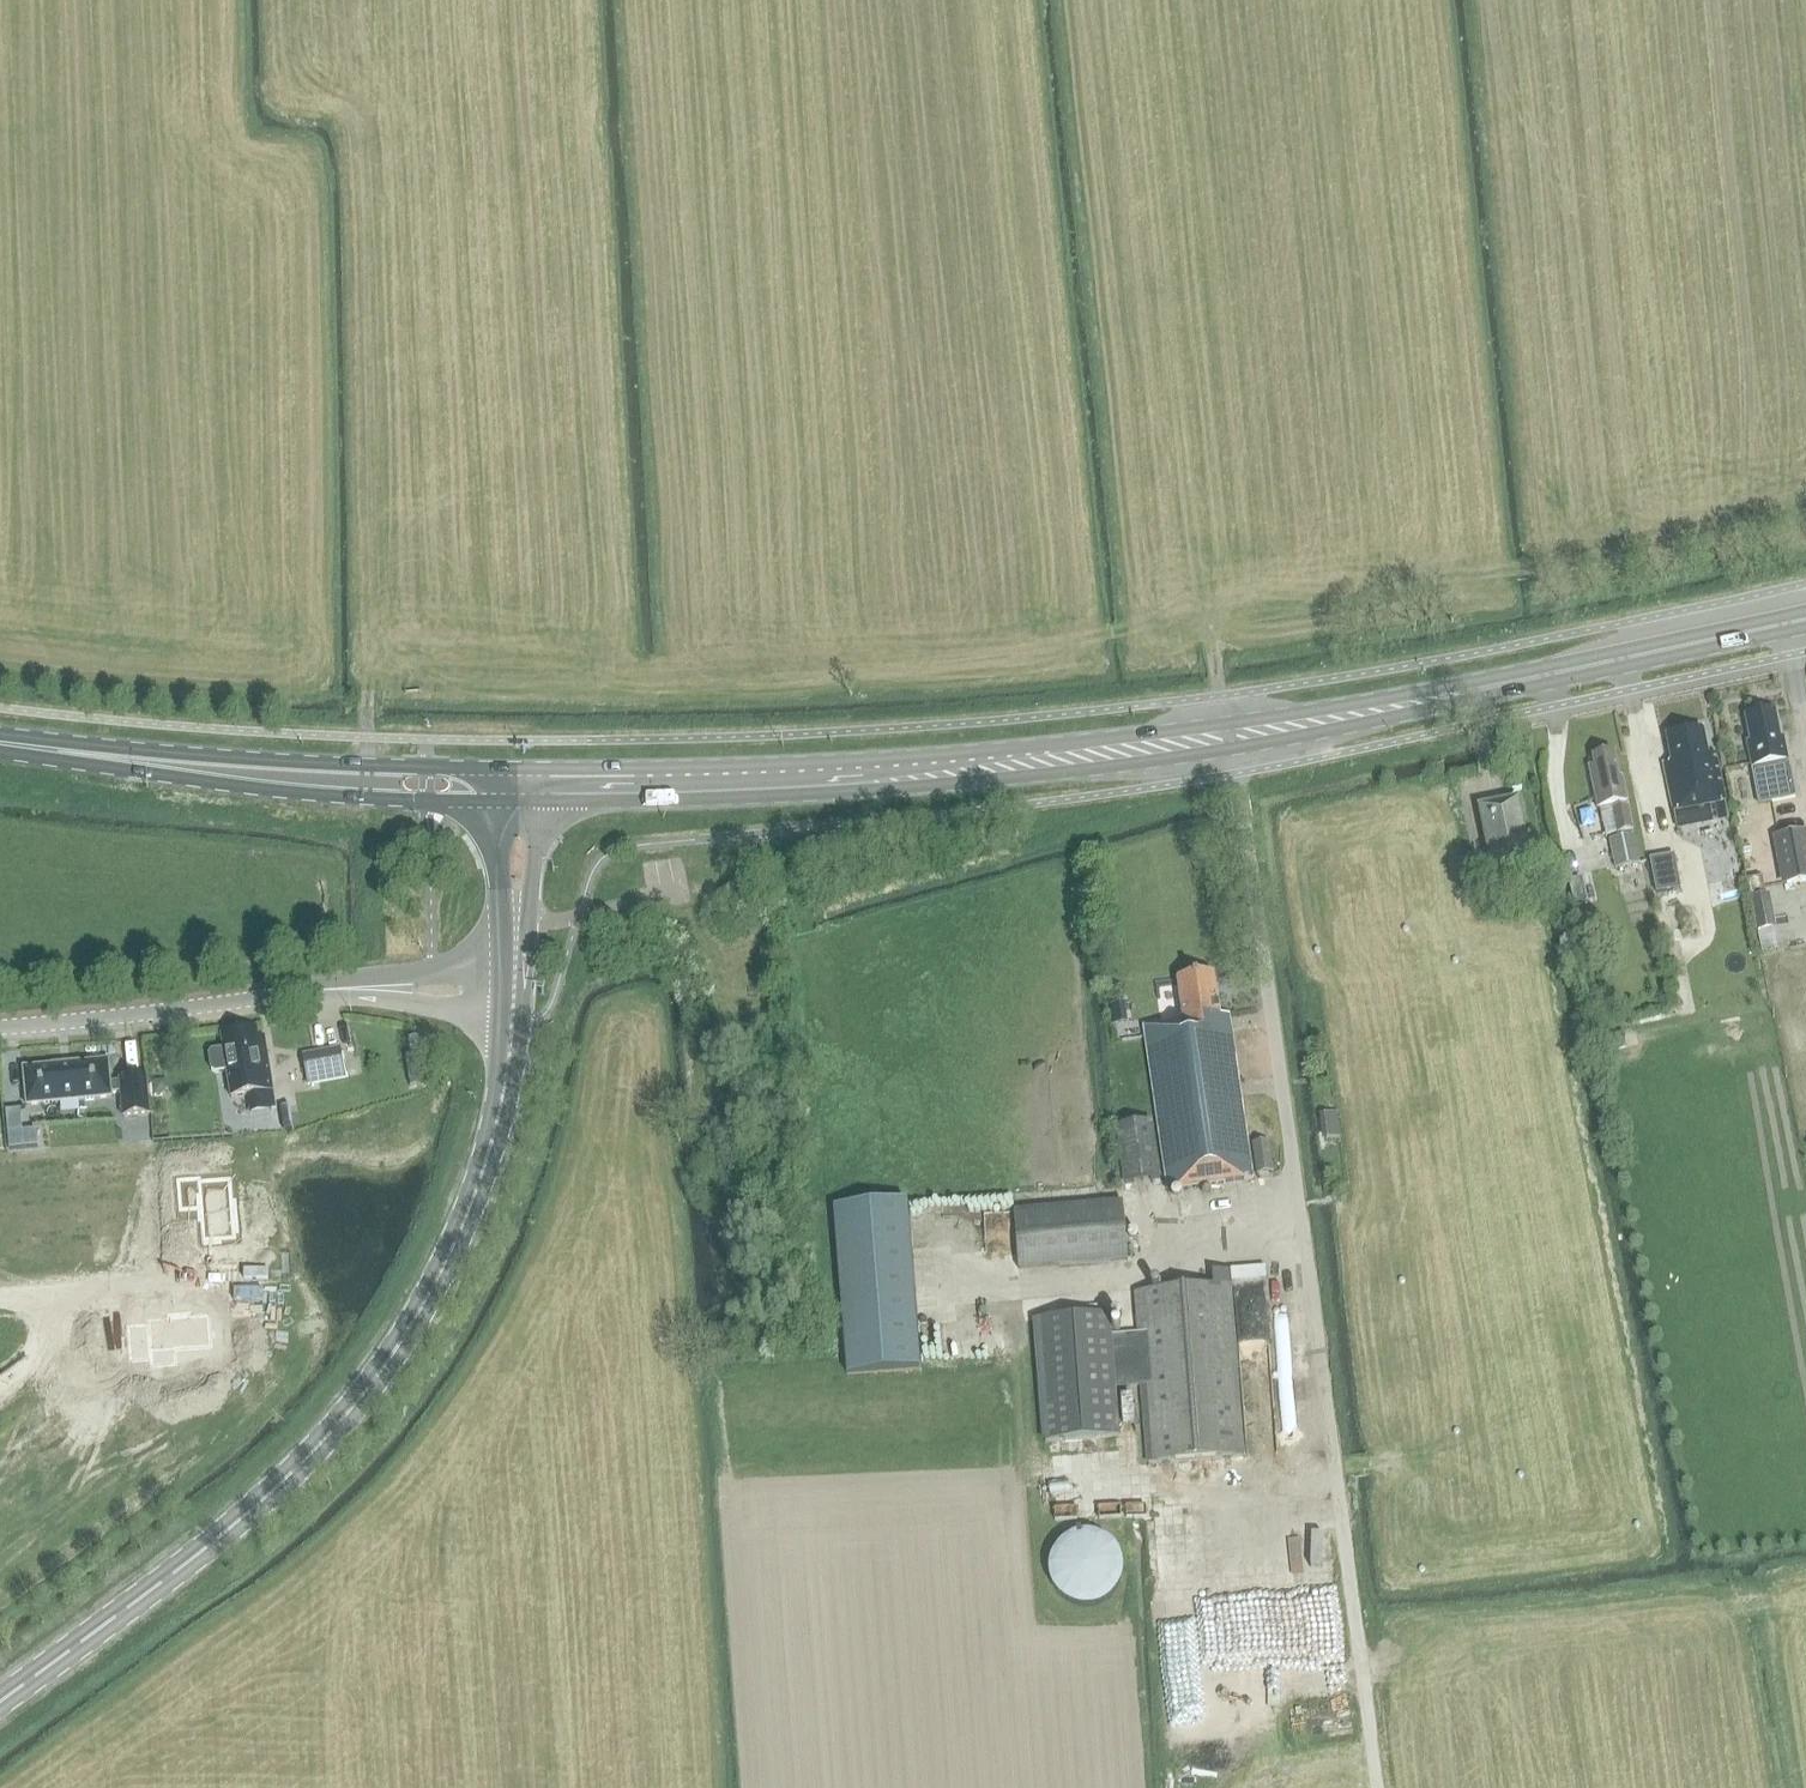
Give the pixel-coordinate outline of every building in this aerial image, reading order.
[(1786,762),(1786,759),(1781,736),(1778,737),(1774,711),(1745,716),(1750,741),(1746,742),(1757,804),(1796,797),(1789,762),(1786,762)] [(1672,763),(1663,764),(1672,811),(1723,801),(1714,753),(1706,755),(1702,730),(1667,737),(1672,763)] [(1616,834),(1631,830),(1620,776),(1618,777),(1612,753),(1591,758),(1593,765),(1589,767),(1597,808),(1610,806),(1616,834)] [(1531,864),(1517,798),(1477,807),(1491,873),(1531,864)] [(1771,837),(1781,886),(1805,881),(1805,830),(1771,837)] [(1633,834),(1608,840),(1614,868),(1639,863),(1633,834)] [(1684,851),(1695,896),(1719,889),(1707,845),(1684,851)] [(1675,854),(1651,859),(1658,892),(1681,887),(1675,854)] [(1757,931),(1776,928),(1769,894),(1765,895),(1761,876),(1747,879),(1751,898),(1750,898),(1757,931)] [(1168,1189),(1252,1177),(1228,1015),(1219,1016),(1212,973),(1177,978),(1183,1022),(1144,1027),(1168,1189)] [(214,1072),(226,1071),(230,1097),(272,1090),(263,1037),(257,1037),(256,1030),(220,1035),(222,1050),(211,1051),(208,1055),(210,1070),(214,1072)] [(302,1054),(308,1085),(344,1078),(339,1048),(302,1054)] [(106,1060),(22,1068),(26,1106),(110,1098),(110,1093),(119,1092),(121,1119),(150,1116),(146,1076),(118,1078),(118,1081),(109,1082),(106,1060)] [(1336,1113),(1319,1115),(1322,1140),(1339,1137),(1336,1113)] [(1160,1179),(1152,1121),(1114,1126),(1122,1184),(1160,1179)] [(1250,1144),(1255,1175),(1273,1173),(1268,1141),(1250,1144)] [(194,1224),(196,1248),(213,1246),(213,1243),(227,1242),(225,1224),(229,1223),(228,1203),(224,1203),(222,1182),(192,1184),(192,1181),(169,1183),(172,1214),(190,1213),(191,1224),(194,1224)] [(907,1201),(833,1207),(846,1375),(920,1369),(907,1201)] [(1123,1202),(1014,1211),(1019,1270),(1128,1261),(1123,1202)] [(1034,1320),(1043,1441),(1119,1435),(1116,1388),(1142,1386),(1148,1463),(1244,1455),(1229,1269),(1212,1270),(1213,1286),(1134,1292),(1137,1334),(1110,1336),(1109,1314),(1034,1320)] [(162,1313),(142,1314),(142,1319),(122,1321),(125,1357),(145,1356),(145,1362),(172,1360),(171,1346),(207,1343),(207,1330),(209,1330),(209,1326),(206,1326),(205,1309),(185,1311),(184,1307),(162,1308),(162,1313)] [(1066,1534),(1067,1600),(1132,1599),(1130,1532),(1066,1534)] [(1168,1570),(1176,1596),(1208,1586),(1199,1560),(1168,1570)]
